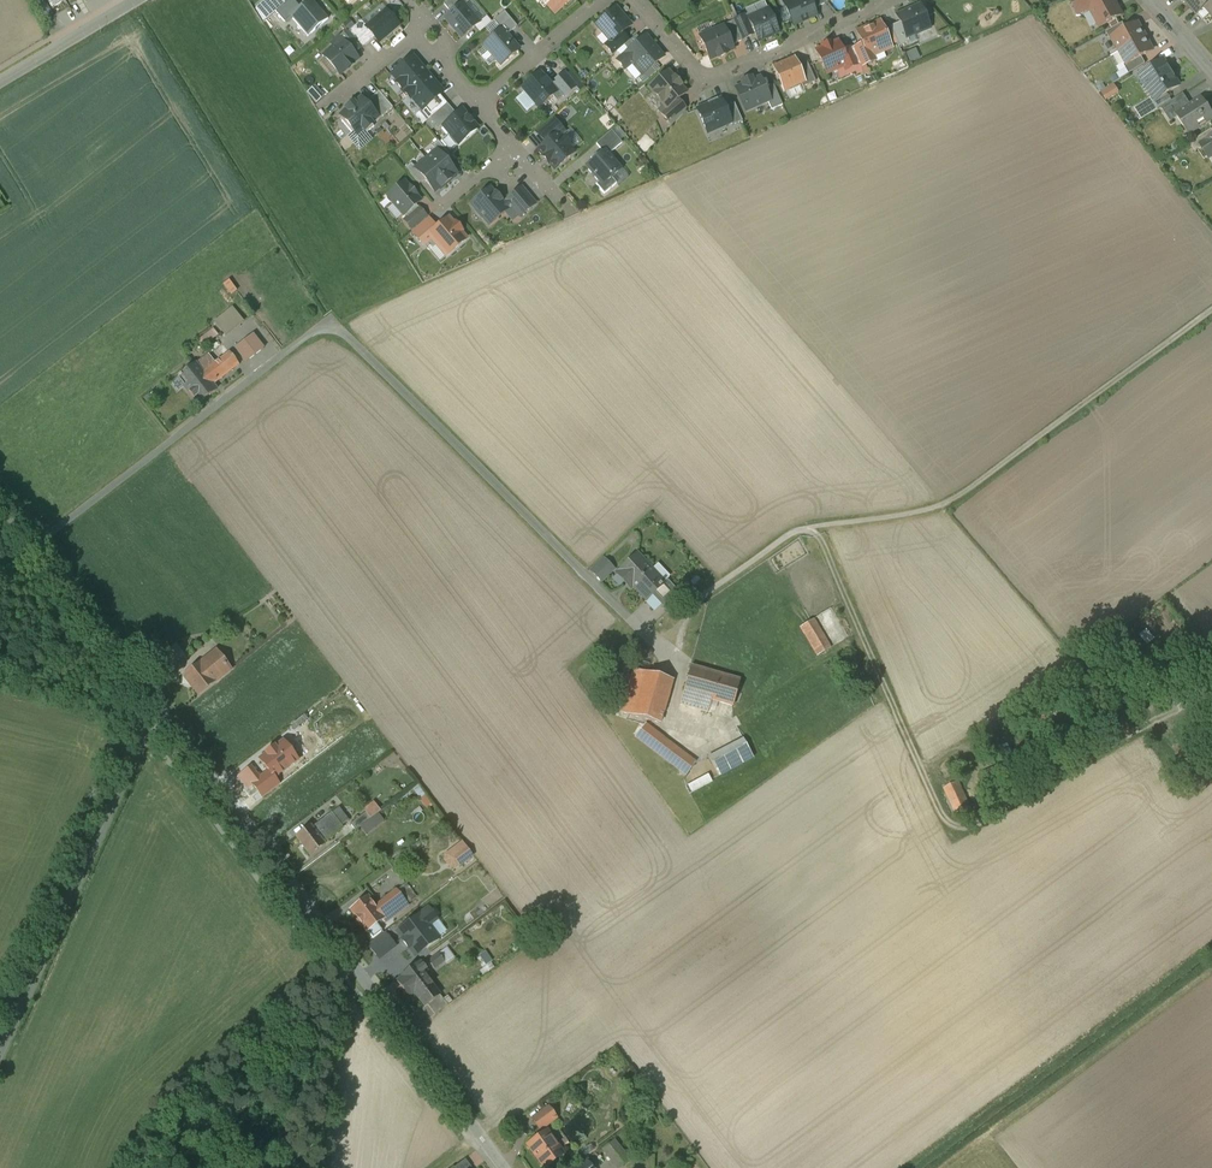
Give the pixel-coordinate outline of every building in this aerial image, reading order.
[(265,1),(275,13),(282,6),(277,0),(267,0),(265,1)] [(290,18),(301,9),(293,0),(290,0),(282,6),(275,13),(284,23),(285,23),(290,18)] [(301,9),(290,18),(293,20),(308,38),(328,20),(311,0),(301,9)] [(443,5),(451,14),(462,4),(464,6),(469,2),(468,0),(449,0),(443,5)] [(479,24),(487,17),(472,0),(471,0),(469,2),(464,6),(479,24)] [(560,9),(571,0),(552,0),(560,9)] [(794,0),(783,5),(793,26),(816,16),(813,10),(809,0),(794,0)] [(824,0),(809,0),(813,10),(827,4),(824,0)] [(1077,15),(1087,10),(1083,3),(1088,0),(1070,0),(1077,15)] [(1088,4),(1101,27),(1122,16),(1113,0),(1096,0),(1088,4)] [(1185,0),(1198,15),(1209,5),(1211,2),(1211,0),(1185,0)] [(265,1),(263,3),(273,14),(275,13),(265,1)] [(273,14),(263,3),(256,9),(264,22),(273,14)] [(464,6),(462,4),(451,14),(445,19),(461,39),(475,28),(479,24),(464,6)] [(1198,15),(1203,21),(1211,14),(1211,8),(1209,5),(1198,15)] [(362,23),(366,28),(385,12),(380,6),(362,23)] [(919,7),(896,17),(899,24),(906,39),(907,38),(915,34),(915,36),(929,30),(928,28),(929,28),(919,7)] [(616,9),(596,26),(610,43),(611,43),(621,34),(630,27),(616,9)] [(398,26),(386,11),(385,12),(366,28),(374,39),(378,43),(398,26)] [(768,11),(749,19),(747,16),(742,18),(750,36),(755,35),(758,42),(765,38),(766,40),(773,37),(772,35),(777,33),(768,11)] [(517,28),(504,13),(493,22),(501,31),(502,31),(507,36),(517,28)] [(487,17),(479,24),(475,28),(479,34),(492,23),(487,17)] [(742,18),(733,22),(741,40),(750,36),(742,18)] [(374,39),(366,28),(362,23),(361,22),(349,32),(363,49),(374,39)] [(733,22),(721,27),(722,28),(723,28),(731,46),(742,41),(741,40),(733,22)] [(857,35),(881,25),(879,22),(856,32),(857,35)] [(1123,23),(1106,32),(1110,40),(1113,38),(1112,38),(1126,30),(1123,23)] [(899,24),(890,28),(899,48),(909,43),(907,38),(906,39),(899,24)] [(1126,30),(1112,38),(1113,38),(1120,51),(1145,37),(1137,24),(1126,30)] [(881,25),(857,35),(862,45),(866,55),(867,55),(889,45),(881,25)] [(722,28),(700,38),(710,61),(717,57),(718,59),(726,56),(725,54),(733,51),(731,46),(723,28),(722,28)] [(507,36),(502,31),(501,31),(484,46),(485,48),(496,61),(501,66),(518,51),(508,40),(509,40),(507,36)] [(628,43),(621,34),(611,43),(610,43),(605,47),(613,56),(625,46),(628,43)] [(330,45),(333,49),(342,42),(343,41),(339,36),(330,45)] [(636,36),(628,43),(633,48),(641,42),(636,36)] [(1145,37),(1120,51),(1127,64),(1127,65),(1141,57),(1153,51),(1145,37)] [(630,51),(617,62),(624,70),(632,64),(642,76),(644,74),(655,65),(663,58),(646,38),(630,51)] [(357,59),(342,42),(333,49),(324,57),(339,75),(345,70),(346,71),(352,65),(352,64),(357,59)] [(633,48),(628,43),(625,46),(630,51),(633,48)] [(837,43),(830,46),(829,44),(822,47),(823,49),(816,53),(826,74),(836,70),(836,71),(837,70),(844,67),(847,65),(841,52),(837,43)] [(862,45),(852,50),(859,66),(860,68),(871,64),(867,55),(866,55),(862,45)] [(891,49),(889,45),(867,55),(871,64),(875,62),(873,57),(891,49)] [(489,67),(496,61),(485,48),(478,54),(489,67)] [(851,48),(841,52),(847,65),(844,67),(846,72),(859,66),(852,50),(851,48)] [(1141,57),(1127,65),(1127,64),(1124,66),(1129,74),(1145,64),(1141,57)] [(413,58),(392,76),(399,83),(397,85),(402,90),(403,92),(425,74),(419,68),(420,67),(413,58)] [(794,60),(774,69),(784,91),(801,83),(803,82),(797,67),(794,60)] [(1165,61),(1141,76),(1157,101),(1181,86),(1165,61)] [(807,63),(797,67),(803,82),(801,83),(803,88),(815,83),(807,63)] [(655,65),(644,74),(648,80),(659,70),(655,65)] [(566,76),(576,88),(579,92),(584,88),(571,73),(566,76)] [(674,80),(668,73),(649,89),(665,108),(666,110),(677,101),(686,94),(680,87),(680,86),(674,79),(674,80)] [(425,74),(403,92),(405,94),(410,100),(412,99),(422,111),(440,96),(443,93),(432,81),(431,82),(425,74)] [(540,74),(522,89),(539,108),(552,97),(556,93),(552,89),(540,74)] [(553,84),(555,87),(564,97),(564,98),(576,88),(566,76),(564,74),(553,84)] [(642,76),(638,79),(643,85),(648,80),(644,74),(642,76)] [(751,79),(741,83),(742,87),(736,90),(745,112),(767,102),(769,101),(765,90),(760,79),(752,82),(751,79)] [(1117,83),(1102,90),(1107,100),(1122,93),(1117,83)] [(782,106),(773,86),(765,90),(769,101),(767,102),(771,111),(782,106)] [(552,89),(556,93),(552,97),(557,103),(564,97),(555,87),(552,89)] [(393,109),(379,92),(365,103),(378,118),(377,118),(379,120),(393,109)] [(1184,93),(1162,108),(1166,113),(1172,109),(1177,116),(1192,106),(1184,93)] [(416,117),(423,125),(430,119),(433,117),(429,112),(433,108),(437,113),(438,113),(447,105),(440,96),(422,111),(416,117)] [(365,103),(361,99),(354,105),(353,106),(354,107),(349,110),(349,109),(347,111),(340,117),(343,120),(342,122),(352,134),(353,132),(357,136),(363,130),(371,124),(377,118),(378,118),(365,103)] [(717,99),(707,104),(708,106),(697,111),(707,134),(730,124),(731,123),(724,108),(721,100),(718,102),(717,99)] [(1151,99),(1135,109),(1142,120),(1158,110),(1151,99)] [(677,101),(666,110),(665,108),(659,112),(671,126),(686,110),(677,101)] [(1177,116),(1189,135),(1211,120),(1211,113),(1205,102),(1198,107),(1196,104),(1192,106),(1177,116)] [(734,104),(724,108),(731,123),(730,124),(732,127),(742,122),(734,104)] [(445,122),(441,125),(443,127),(456,116),(447,105),(438,113),(445,122)] [(437,113),(433,108),(429,112),(433,117),(437,113)] [(477,130),(462,111),(456,116),(443,127),(450,134),(459,145),(477,130)] [(433,117),(430,119),(438,128),(441,125),(445,122),(438,113),(437,113),(433,117)] [(554,120),(538,134),(546,144),(557,134),(560,137),(564,133),(556,122),(554,120)] [(374,127),(371,124),(363,130),(367,134),(374,127)] [(353,132),(352,134),(347,138),(359,151),(372,141),(367,134),(363,130),(357,136),(353,132)] [(561,138),(563,141),(564,140),(570,146),(568,147),(571,150),(581,142),(571,130),(561,138)] [(1190,143),(1196,152),(1202,148),(1201,146),(1211,139),(1211,132),(1211,130),(1190,143)] [(622,144),(611,131),(596,145),(602,152),(605,150),(609,155),(622,144)] [(449,154),(459,145),(450,134),(440,143),(449,154)] [(560,137),(557,134),(546,144),(538,151),(543,157),(542,158),(548,165),(549,164),(555,170),(574,154),(571,150),(568,147),(570,146),(564,140),(563,141),(561,138),(560,137)] [(1201,146),(1202,148),(1209,159),(1211,158),(1211,139),(1201,146)] [(440,143),(438,141),(432,146),(437,152),(437,151),(446,162),(452,158),(449,154),(440,143)] [(609,155),(605,150),(602,152),(598,156),(592,161),(585,167),(598,183),(602,187),(612,179),(622,170),(609,155)] [(446,162),(437,151),(437,152),(426,161),(446,184),(449,182),(448,181),(456,174),(446,162)] [(446,184),(426,161),(416,169),(415,170),(424,181),(434,192),(440,188),(442,186),(443,187),(446,184)] [(416,169),(411,164),(405,169),(419,185),(424,181),(415,170),(416,169)] [(612,179),(602,187),(598,183),(596,185),(604,195),(616,184),(612,179)] [(409,188),(404,183),(388,196),(404,216),(405,215),(416,205),(420,202),(416,196),(410,188),(409,188)] [(490,189),(471,205),(476,211),(475,212),(482,219),(482,218),(489,226),(508,210),(507,210),(511,207),(507,202),(503,205),(500,202),(501,201),(495,194),(494,195),(490,189)] [(521,189),(506,201),(507,202),(511,207),(520,218),(535,205),(521,189)] [(416,205),(405,215),(408,218),(405,221),(411,229),(426,217),(416,205)] [(424,246),(432,239),(429,236),(436,229),(428,219),(412,232),(424,246)] [(454,226),(448,219),(436,229),(429,236),(432,239),(433,241),(446,256),(466,240),(460,233),(461,232),(455,224),(454,226)] [(439,263),(446,256),(433,241),(426,247),(439,263)] [(236,291),(228,281),(224,285),(232,295),(236,291)] [(232,309),(215,322),(225,336),(243,322),(232,309)] [(252,335),(234,349),(246,363),(263,349),(252,335)] [(228,353),(201,374),(195,366),(178,379),(198,404),(215,391),(211,386),(237,365),(228,353)] [(637,555),(616,574),(630,589),(632,587),(646,601),(652,596),(664,584),(651,571),(637,555)] [(603,560),(593,570),(601,579),(611,569),(603,560)] [(669,576),(659,566),(656,566),(651,571),(664,584),(667,581),(669,579),(669,576)] [(683,598),(667,581),(664,584),(652,596),(667,613),(683,598)] [(830,649),(813,620),(800,628),(817,657),(830,649)] [(170,649),(155,661),(164,672),(179,660),(170,649)] [(215,651),(200,664),(214,682),(230,670),(215,651)] [(200,664),(184,676),(198,695),(214,682),(200,664)] [(739,681),(690,668),(680,705),(707,713),(711,701),(732,707),(739,682),(739,681)] [(673,680),(633,669),(621,713),(660,724),(673,680)] [(693,762),(640,722),(631,734),(684,774),(693,762)] [(743,739),(708,758),(718,776),(752,757),(743,739)] [(275,748),(274,747),(266,754),(267,755),(259,760),(269,772),(274,779),(274,778),(298,761),(291,751),(293,749),(286,740),(284,742),(283,742),(275,748)] [(274,778),(274,779),(269,772),(252,785),(262,799),(279,785),(274,778)] [(708,776),(686,788),(689,794),(712,782),(711,780),(708,776)] [(1000,779),(986,787),(993,799),(1007,791),(1000,779)] [(958,782),(944,788),(958,819),(972,813),(958,782)] [(331,813),(312,828),(319,837),(327,831),(338,823),(331,813)] [(365,813),(350,824),(355,831),(370,820),(365,813)] [(338,823),(327,831),(331,836),(342,828),(338,823)] [(311,826),(295,838),(309,857),(325,845),(319,837),(312,828),(311,826)] [(472,855),(462,843),(452,850),(456,855),(453,857),(460,865),(472,855)] [(456,855),(452,850),(444,856),(444,861),(449,868),(455,869),(460,865),(453,857),(456,855)] [(405,887),(397,893),(406,906),(414,900),(405,887)] [(395,891),(383,900),(385,903),(375,910),(383,920),(385,924),(407,908),(406,906),(397,893),(395,891)] [(367,898),(351,911),(367,932),(376,925),(383,920),(375,910),(367,898)] [(376,925),(367,932),(372,939),(381,932),(376,925)] [(438,955),(428,962),(434,970),(444,962),(438,955)] [(420,962),(401,976),(402,977),(396,982),(408,998),(414,994),(424,1007),(427,1005),(440,996),(424,975),(428,972),(420,962)] [(447,1006),(440,996),(427,1005),(435,1015),(447,1006)] [(548,1109),(532,1121),(539,1130),(555,1118),(548,1109)] [(528,1145),(544,1167),(563,1155),(546,1132),(528,1145)] [(620,1167),(621,1167),(633,1158),(616,1138),(604,1148),(620,1167)] [(456,1167),(469,1167),(473,1165),(468,1158),(455,1166),(456,1167)]
